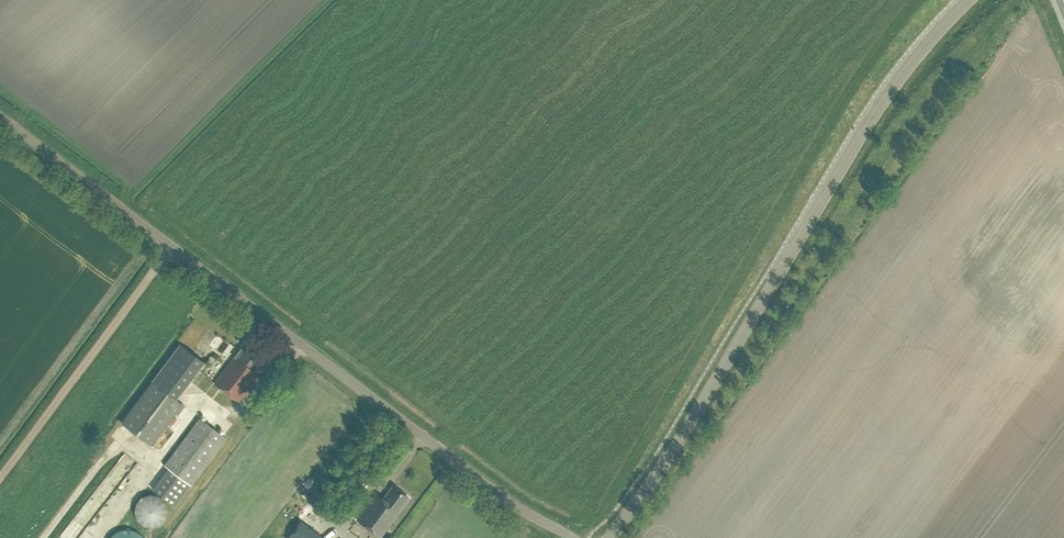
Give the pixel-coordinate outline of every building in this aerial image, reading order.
[(204,362),(182,346),(180,344),(152,382),(122,422),(152,445),(176,413),(178,414),(184,406),(176,400),(204,362)] [(241,348),(215,383),(239,401),(259,373),(254,369),(259,362),(241,348)] [(231,428),(237,422),(230,416),(224,422),(231,428)] [(226,437),(200,418),(164,465),(170,469),(154,490),(175,506),(226,437)] [(409,498),(393,486),(384,498),(377,493),(358,518),(381,537),(409,498)] [(137,506),(136,510),(137,515),(138,518),(140,521),(143,523),(145,524),(147,525),(151,526),(155,525),(158,524),(160,523),(162,521),(165,516),(166,513),(166,508),(165,505),(162,500),(158,497),(155,496),(152,495),(150,495),(147,496),(143,498),(140,500),(138,503),(137,506)] [(287,537),(321,537),(299,522),(287,537)]
